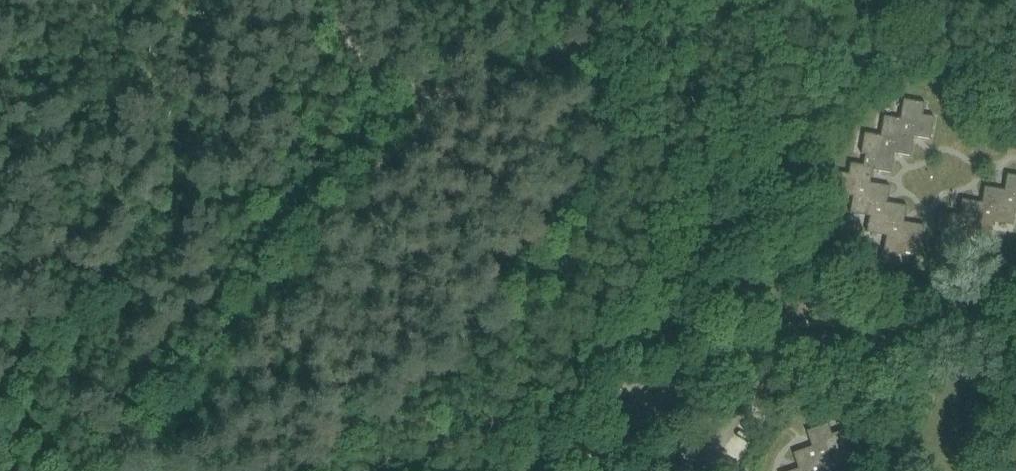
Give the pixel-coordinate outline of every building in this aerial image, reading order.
[(868,232),(888,235),(885,252),(905,255),(906,251),(918,253),(920,242),(922,242),(925,225),(905,221),(908,205),(888,202),(891,186),(872,182),(874,169),(892,172),(896,153),(912,155),(915,136),(931,139),(935,116),(924,114),(926,102),(905,98),(901,118),(885,115),(882,135),(866,132),(862,153),(866,154),(864,164),(852,162),(850,173),(838,171),(834,193),(854,196),(851,212),(871,216),(868,232)] [(941,211),(938,228),(939,229),(938,240),(949,242),(949,247),(970,250),(972,234),(992,238),(995,222),(1015,225),(1015,218),(1015,175),(1008,173),(1006,189),(986,186),(983,202),(963,198),(961,214),(941,211)] [(866,362),(866,372),(887,372),(888,362),(866,362)] [(833,434),(829,423),(808,431),(813,446),(794,453),(800,468),(791,470),(838,470),(833,457),(852,450),(844,430),(833,434)]
